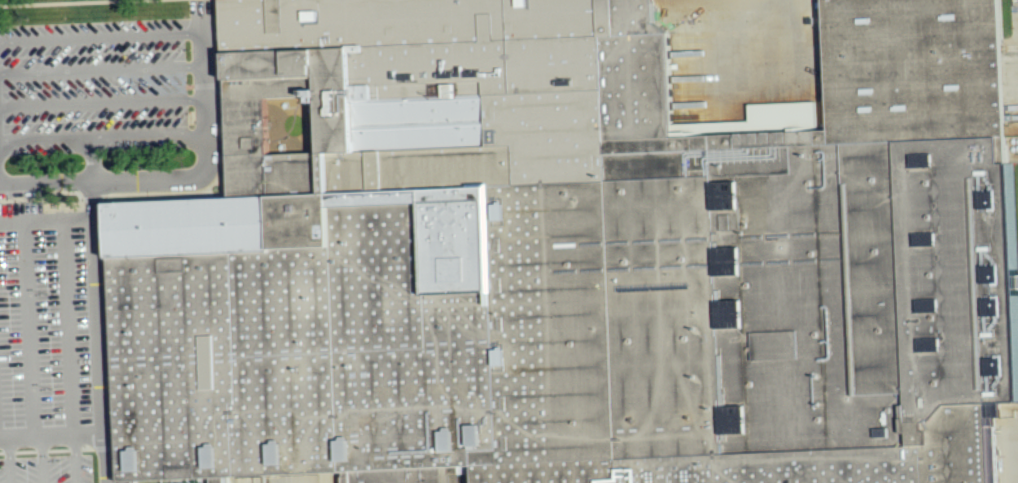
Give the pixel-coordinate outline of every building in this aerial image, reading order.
[(235,478),(339,474),(339,482),(454,482),(453,467),(476,466),(477,482),(1001,482),(998,418),(1007,418),(1007,410),(1007,403),(1017,402),(1017,163),(1015,163),(1015,159),(1015,135),(1013,77),(1011,35),(1009,0),(825,0),(825,1),(831,130),(680,137),(677,85),(676,32),(662,22),(661,0),(222,0),(224,21),(225,40),(226,53),(227,75),(227,77),(229,146),(230,152),(231,195),(103,201),(116,482),(235,482),(235,478)] [(817,102),(748,104),(749,119),(796,118),(796,130),(818,130),(817,102)]
